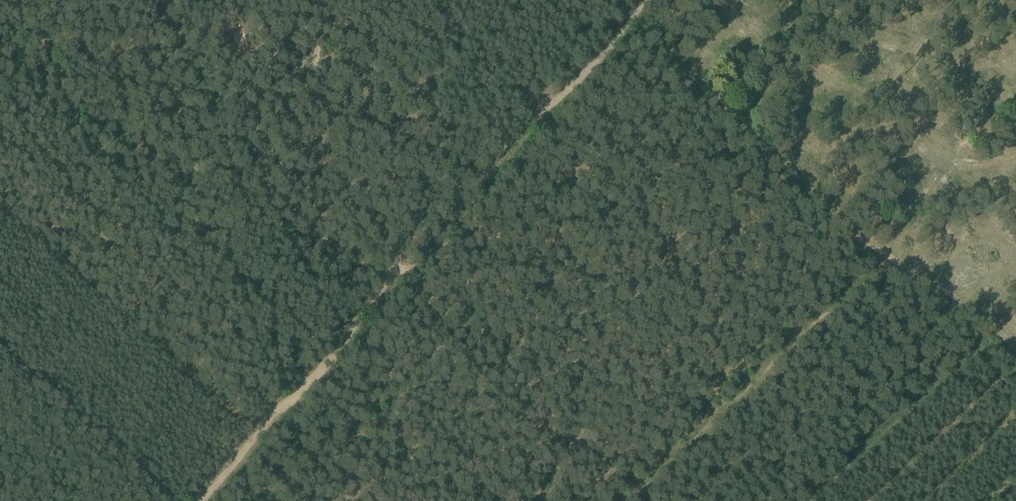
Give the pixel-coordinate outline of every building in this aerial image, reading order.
[(960,48),(965,60),(977,54),(972,43),(960,48)] [(1015,67),(1015,65),(1015,47),(1009,44),(1002,62),(1015,67)] [(781,61),(783,73),(796,70),(793,58),(781,61)] [(891,133),(890,128),(866,131),(866,136),(891,133)] [(891,134),(867,137),(868,145),(892,142),(891,134)] [(977,231),(975,238),(996,244),(998,237),(977,231)]
